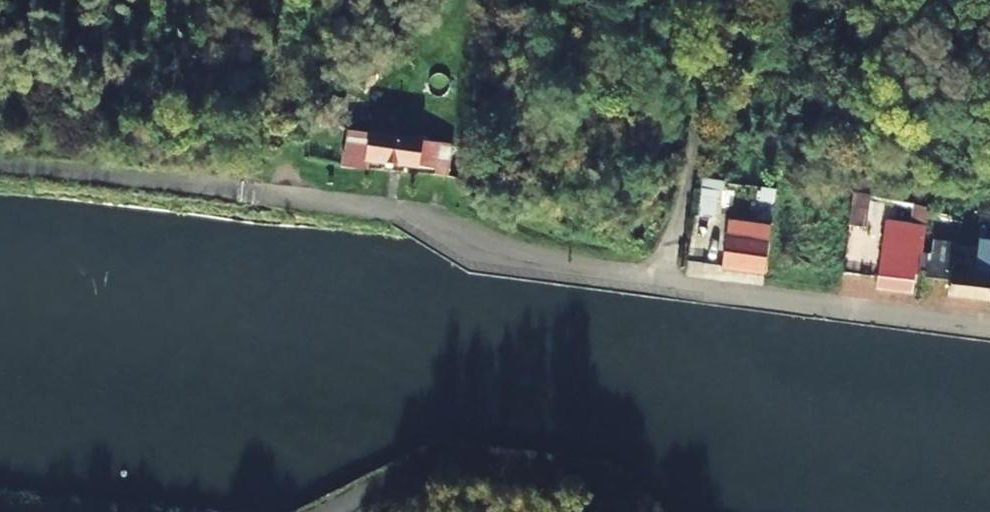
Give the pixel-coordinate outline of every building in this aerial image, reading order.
[(437,170),(437,175),(448,176),(454,146),(355,132),(348,164),(369,167),(370,159),(437,170)] [(725,183),(702,180),(696,216),(712,217),(716,189),(724,190),(725,183)] [(857,197),(852,229),(868,231),(873,200),(857,197)] [(915,277),(920,277),(932,209),(916,207),(914,223),(888,220),(879,274),(877,289),(912,294),(915,277)] [(766,274),(768,259),(771,224),(728,218),(724,252),(722,268),(766,274)] [(980,241),(975,277),(950,274),(952,259),(928,255),(924,282),(948,286),(947,297),(989,302),(989,242),(980,241)]
